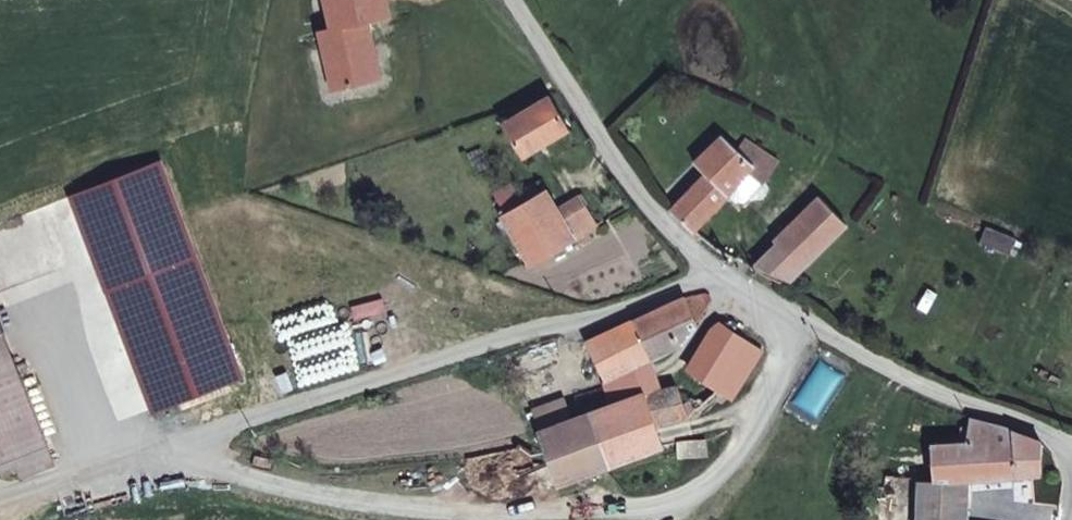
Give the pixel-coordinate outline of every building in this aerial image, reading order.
[(380,0),(319,0),(327,34),(314,38),(320,59),(335,55),(345,92),(377,83),(361,26),(386,20),(380,0)] [(345,92),(335,55),(320,59),(331,96),(345,92)] [(510,125),(538,161),(582,129),(553,91),(510,125)] [(735,202),(748,212),(785,166),(752,141),(740,151),(726,141),(703,164),(713,174),(680,208),(707,237),(735,202)] [(602,230),(590,213),(567,226),(542,188),(499,210),(539,267),(602,230)] [(780,243),(787,249),(763,273),(795,292),(837,244),(806,216),(780,243)] [(1,289),(0,289),(0,393),(34,384),(1,289)] [(670,447),(666,428),(696,417),(685,386),(654,390),(646,362),(691,335),(721,302),(710,290),(691,296),(599,342),(623,406),(550,431),(564,479),(670,447)] [(725,323),(685,386),(696,417),(718,394),(734,401),(765,355),(725,323)] [(27,459),(32,474),(65,462),(34,384),(0,393),(0,469),(27,459)] [(1043,470),(1049,442),(1018,430),(1018,424),(977,408),(975,444),(934,447),(935,483),(921,484),(920,519),(978,519),(977,482),(1043,470)] [(683,455),(711,453),(710,437),(682,439),(683,455)]
